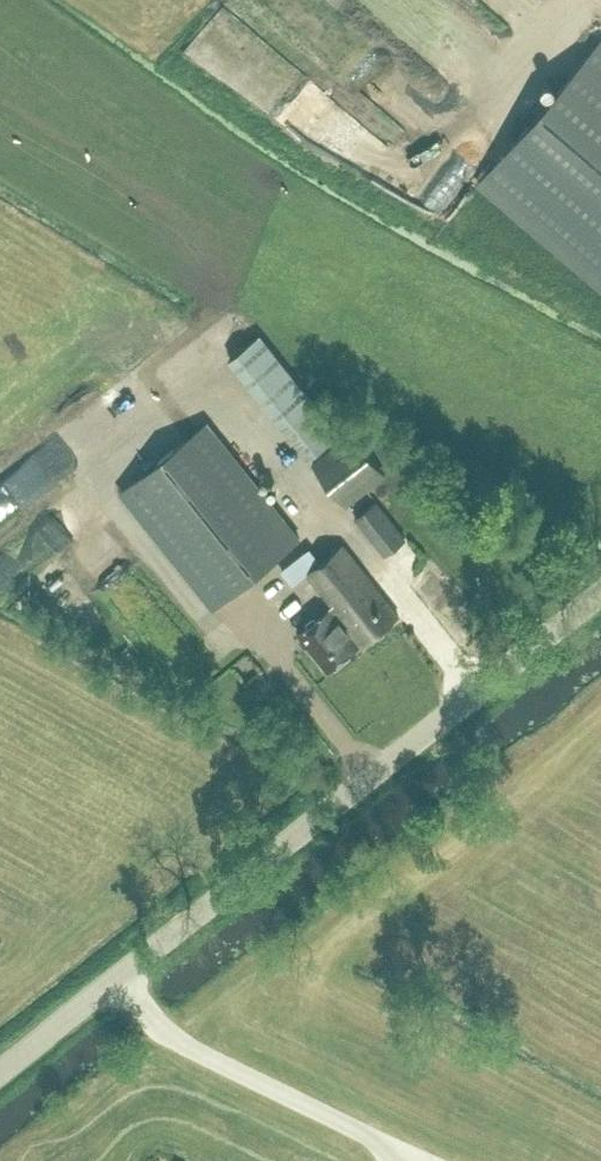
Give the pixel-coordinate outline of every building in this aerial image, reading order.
[(600,283),(600,39),(480,179),(600,283)] [(265,336),(229,359),(298,464),(334,440),(265,336)] [(208,418),(142,470),(117,490),(210,606),(300,534),(208,418)] [(347,503),(385,472),(352,430),(313,460),(347,503)] [(15,515),(0,496),(0,526),(15,515)] [(385,553),(406,537),(376,499),(355,515),(385,553)] [(74,546),(58,518),(0,551),(0,587),(74,546)] [(340,614),(360,640),(361,642),(400,612),(344,540),(318,559),(307,546),(299,552),(310,567),(336,600),(344,611),(340,614)] [(295,579),(310,567),(299,552),(283,564),(295,579)] [(327,665),(360,640),(340,614),(344,611),(336,600),(299,628),(327,665)]
